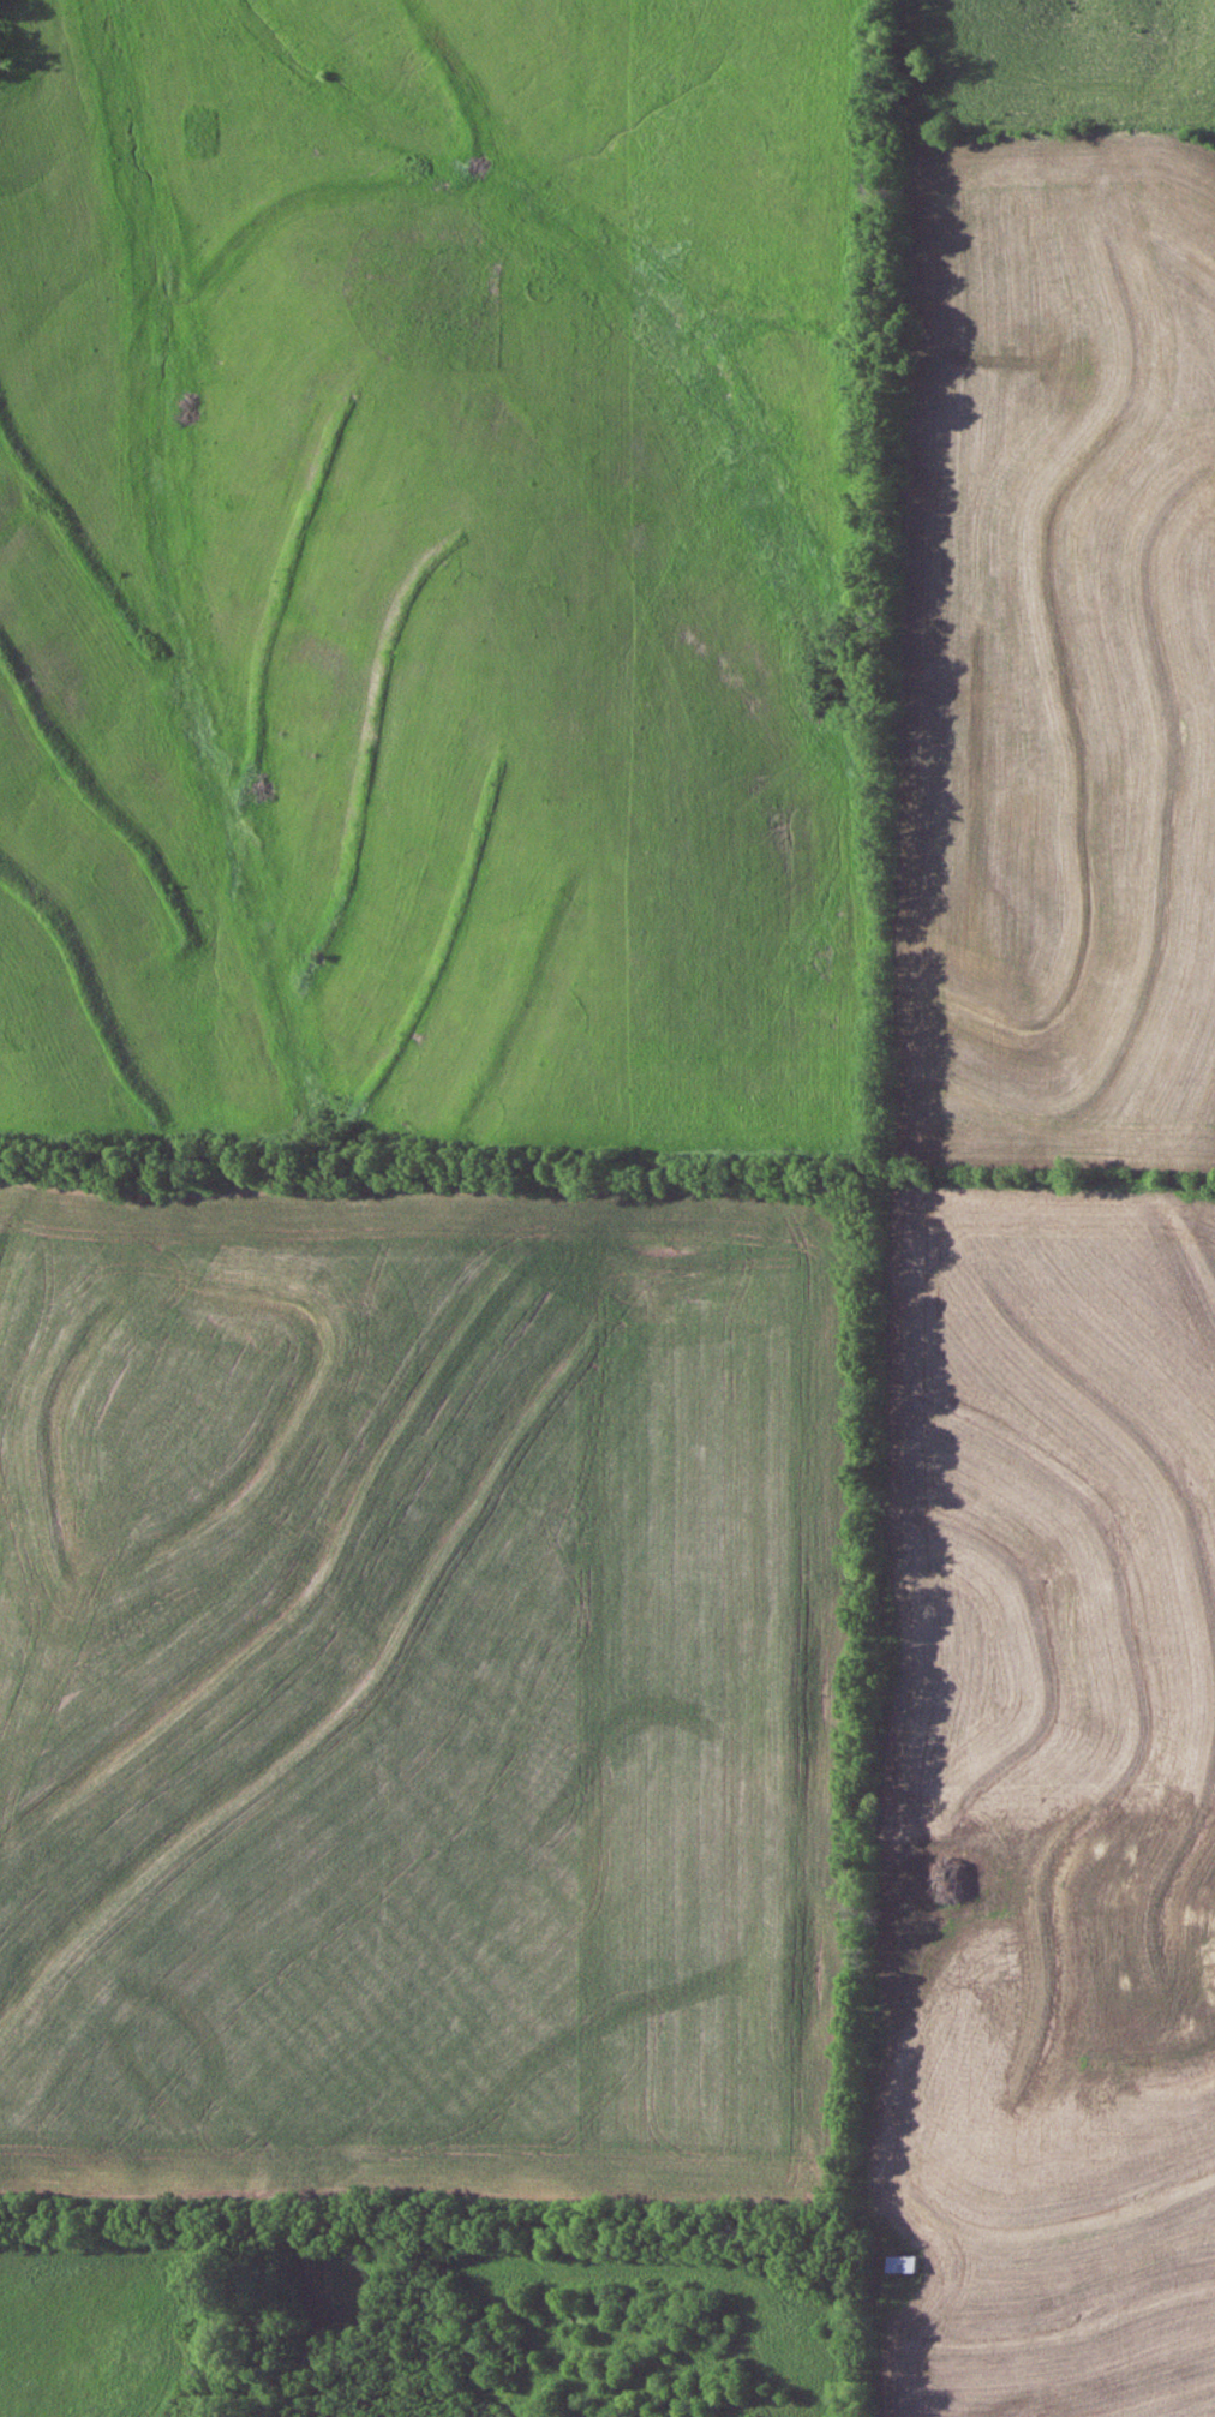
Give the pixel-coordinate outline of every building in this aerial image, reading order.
[(889,2272),(919,2272),(919,2255),(889,2255),(889,2272)]
